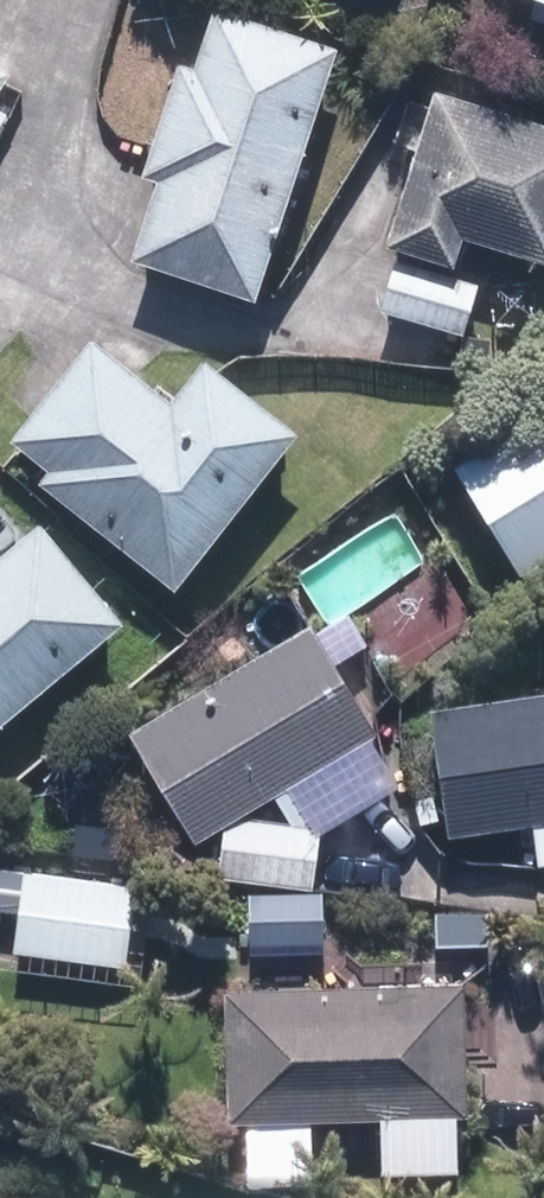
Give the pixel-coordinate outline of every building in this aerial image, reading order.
[(543,9),(543,0),(516,0),(543,9)] [(241,303),(324,52),(202,12),(118,263),(241,303)] [(422,95),(373,249),(437,269),(446,242),(537,271),(543,249),(543,134),(422,95)] [(383,268),(370,313),(452,337),(465,291),(383,268)] [(27,487),(159,593),(283,440),(191,366),(158,407),(79,343),(0,442),(0,446),(36,475),(27,487)] [(543,559),(543,409),(442,472),(509,580),(543,559)] [(110,626),(25,526),(0,548),(0,719),(110,626)] [(183,844),(215,825),(207,879),(300,893),(310,830),(229,817),(360,743),(295,629),(117,731),(183,844)] [(417,712),(434,837),(543,822),(543,696),(417,712)] [(527,866),(543,864),(543,828),(523,830),(527,866)] [(9,915),(5,954),(118,967),(127,889),(0,874),(0,914),(9,915)] [(215,1124),(370,1120),(372,1177),(445,1175),(444,1117),(454,1117),(450,985),(211,992),(215,1124)]
